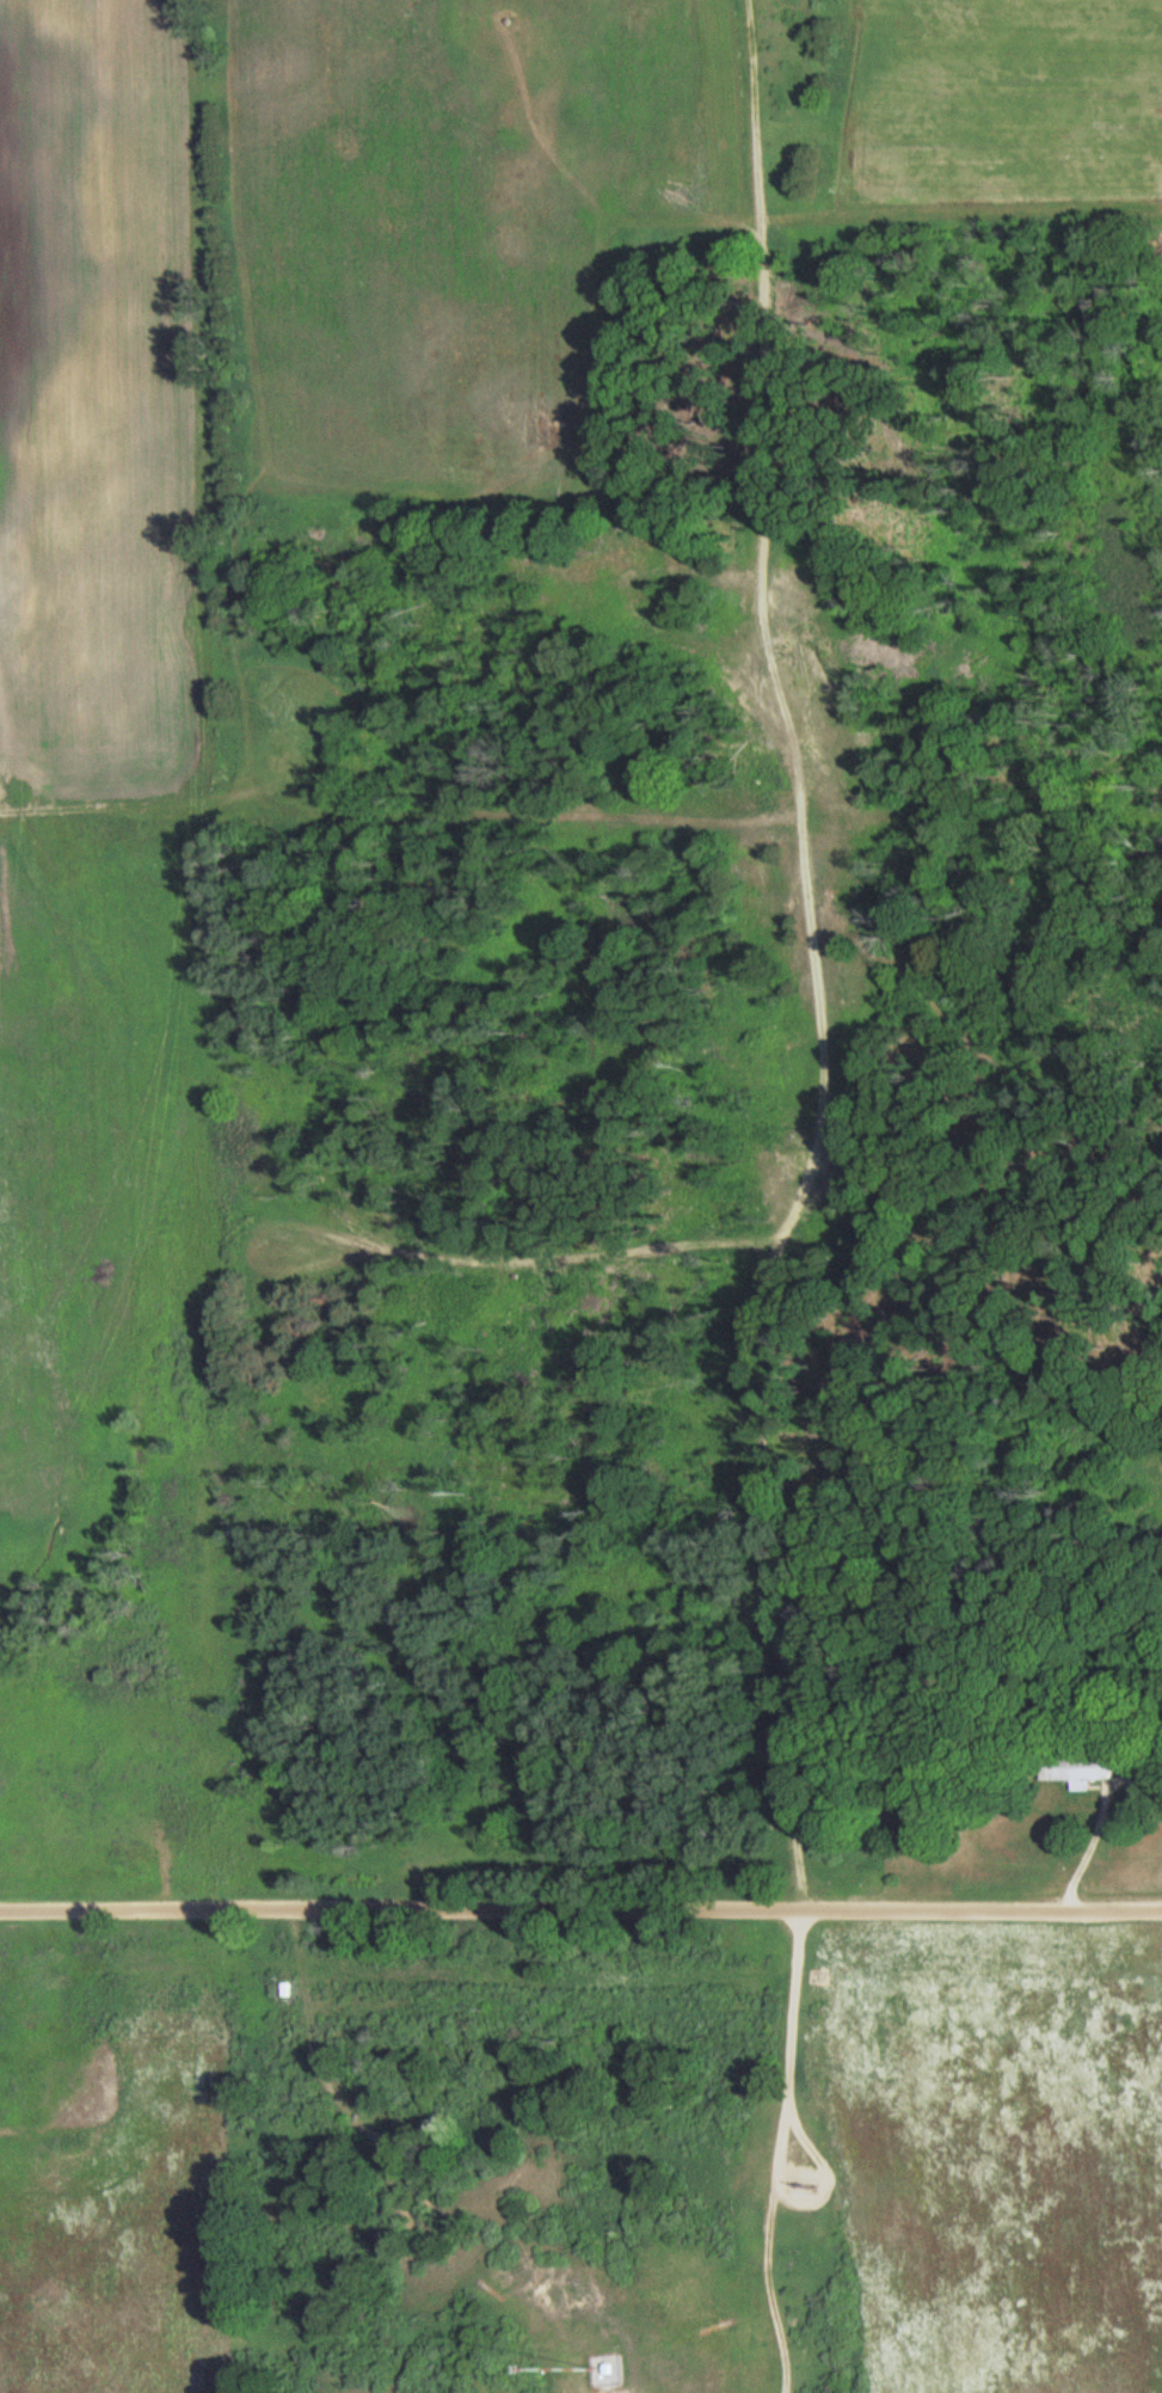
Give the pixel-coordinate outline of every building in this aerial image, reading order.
[(278,2005),(294,2005),(294,1984),(278,1984),(278,2005)] [(610,2360),(589,2360),(589,2380),(610,2380),(610,2360)]
